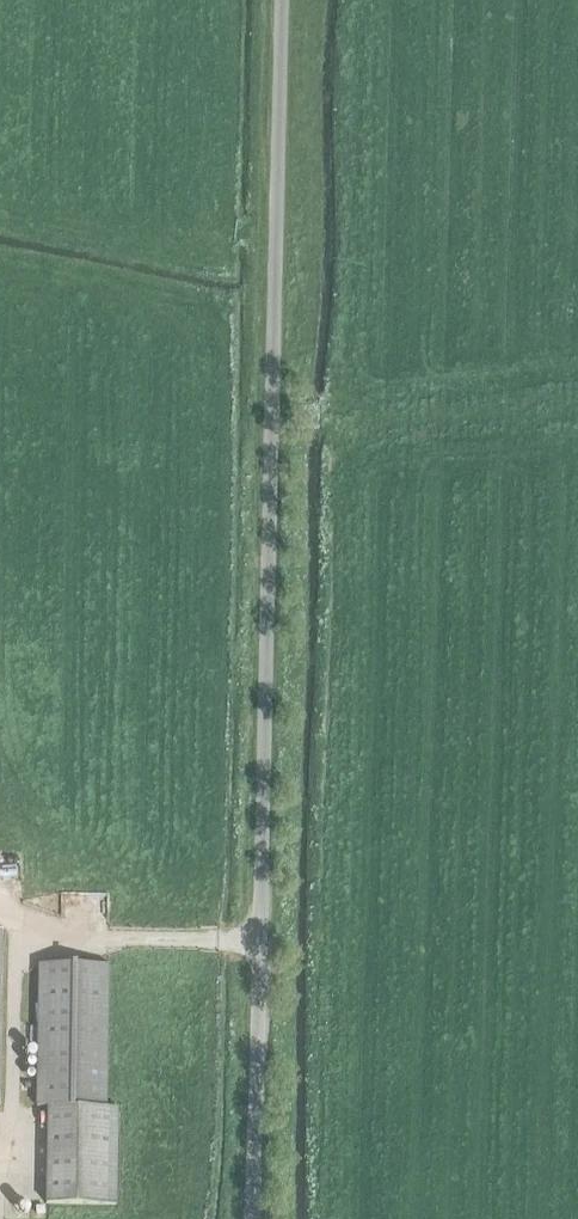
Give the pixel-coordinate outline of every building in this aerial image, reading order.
[(108,1117),(114,974),(45,971),(39,1114),(50,1114),(46,1211),(117,1214),(120,1116),(108,1117)]
